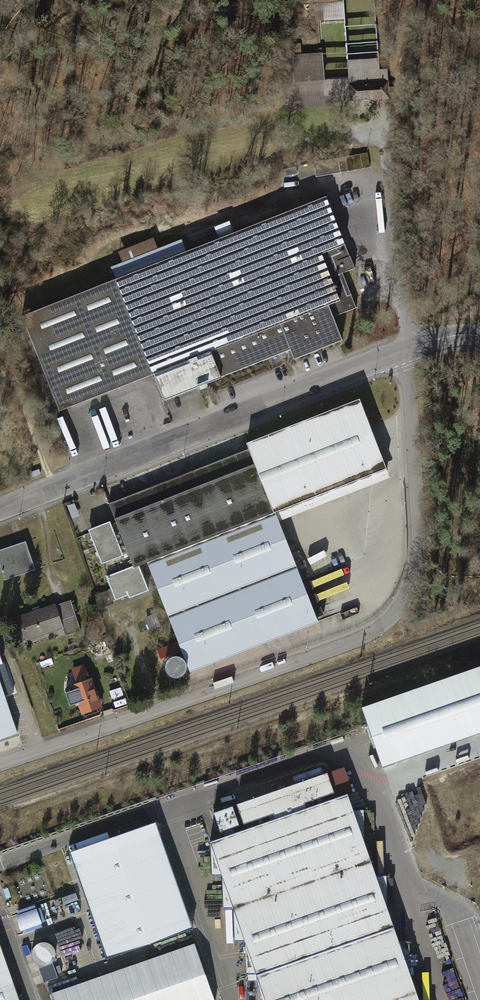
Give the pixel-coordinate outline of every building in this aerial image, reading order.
[(325,20),(345,19),(344,1),(324,2),(325,20)] [(344,93),(345,105),(382,103),(380,71),(373,71),(373,60),(342,62),(343,79),(319,81),(317,54),(300,55),(301,91),(281,92),(282,111),(321,109),(320,94),(344,93)] [(318,163),(318,173),(341,172),(340,162),(318,163)] [(115,284),(31,318),(68,409),(162,371),(174,398),(297,348),(302,360),(347,342),(333,307),(347,301),(329,256),(352,246),(332,198),(194,254),(187,237),(161,248),(157,240),(123,254),(126,263),(110,270),(115,284)] [(249,449),(108,503),(116,523),(133,567),(148,562),(157,584),(191,670),(317,621),(278,522),(390,478),(360,400),(247,443),(249,449)] [(116,523),(91,533),(117,600),(157,584),(148,562),(133,567),(116,523)] [(0,554),(0,564),(6,580),(37,568),(28,544),(0,554)] [(72,602),(19,616),(25,641),(66,629),(63,618),(75,615),(72,602)] [(23,732),(1,669),(10,665),(0,637),(0,740),(23,732)] [(382,766),(479,732),(479,665),(361,707),(382,766)] [(87,666),(74,671),(79,683),(75,684),(88,715),(105,708),(87,666)] [(211,816),(220,843),(210,846),(261,999),(420,999),(348,798),(335,802),(324,775),(211,816)] [(157,822),(70,851),(107,957),(194,927),(157,822)] [(45,926),(39,904),(16,910),(22,932),(45,926)] [(47,960),(56,949),(42,939),(33,950),(47,960)] [(194,943),(52,992),(55,999),(214,999),(194,943)] [(0,944),(0,999),(20,999),(0,944)] [(43,980),(58,977),(55,962),(40,965),(43,980)]
